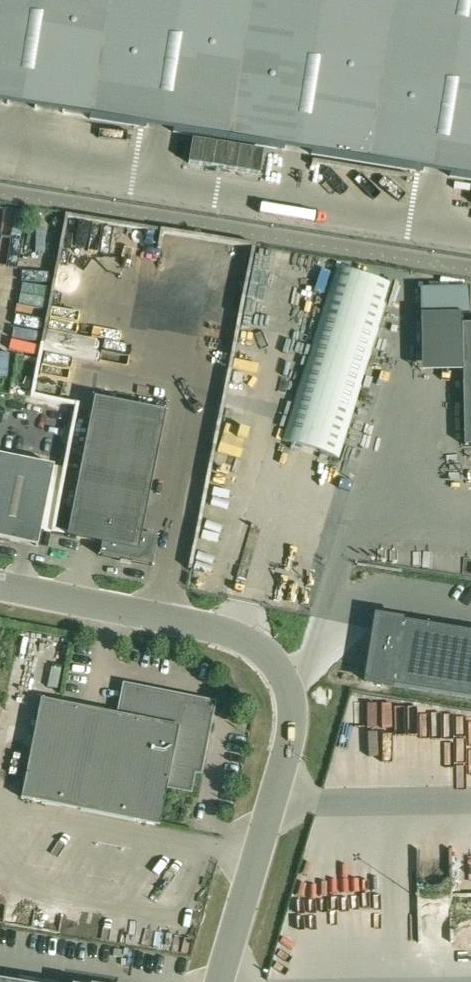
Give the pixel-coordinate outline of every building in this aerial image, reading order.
[(470,180),(470,0),(0,0),(0,104),(470,180)] [(263,151),(192,140),(188,163),(260,175),(263,151)] [(393,285),(335,267),(282,440),(339,458),(393,285)] [(420,288),(420,313),(470,312),(469,287),(420,288)] [(464,445),(470,445),(470,323),(461,324),(464,445)] [(94,398),(67,537),(102,544),(100,556),(152,566),(158,538),(142,535),(166,412),(94,398)] [(37,546),(53,466),(0,455),(0,539),(37,546)] [(402,621),(377,616),(366,682),(470,699),(470,632),(402,621)] [(61,670),(51,668),(47,687),(57,689),(61,670)] [(41,699),(21,798),(160,826),(167,786),(190,791),(194,771),(200,772),(214,703),(125,686),(119,714),(41,699)]
